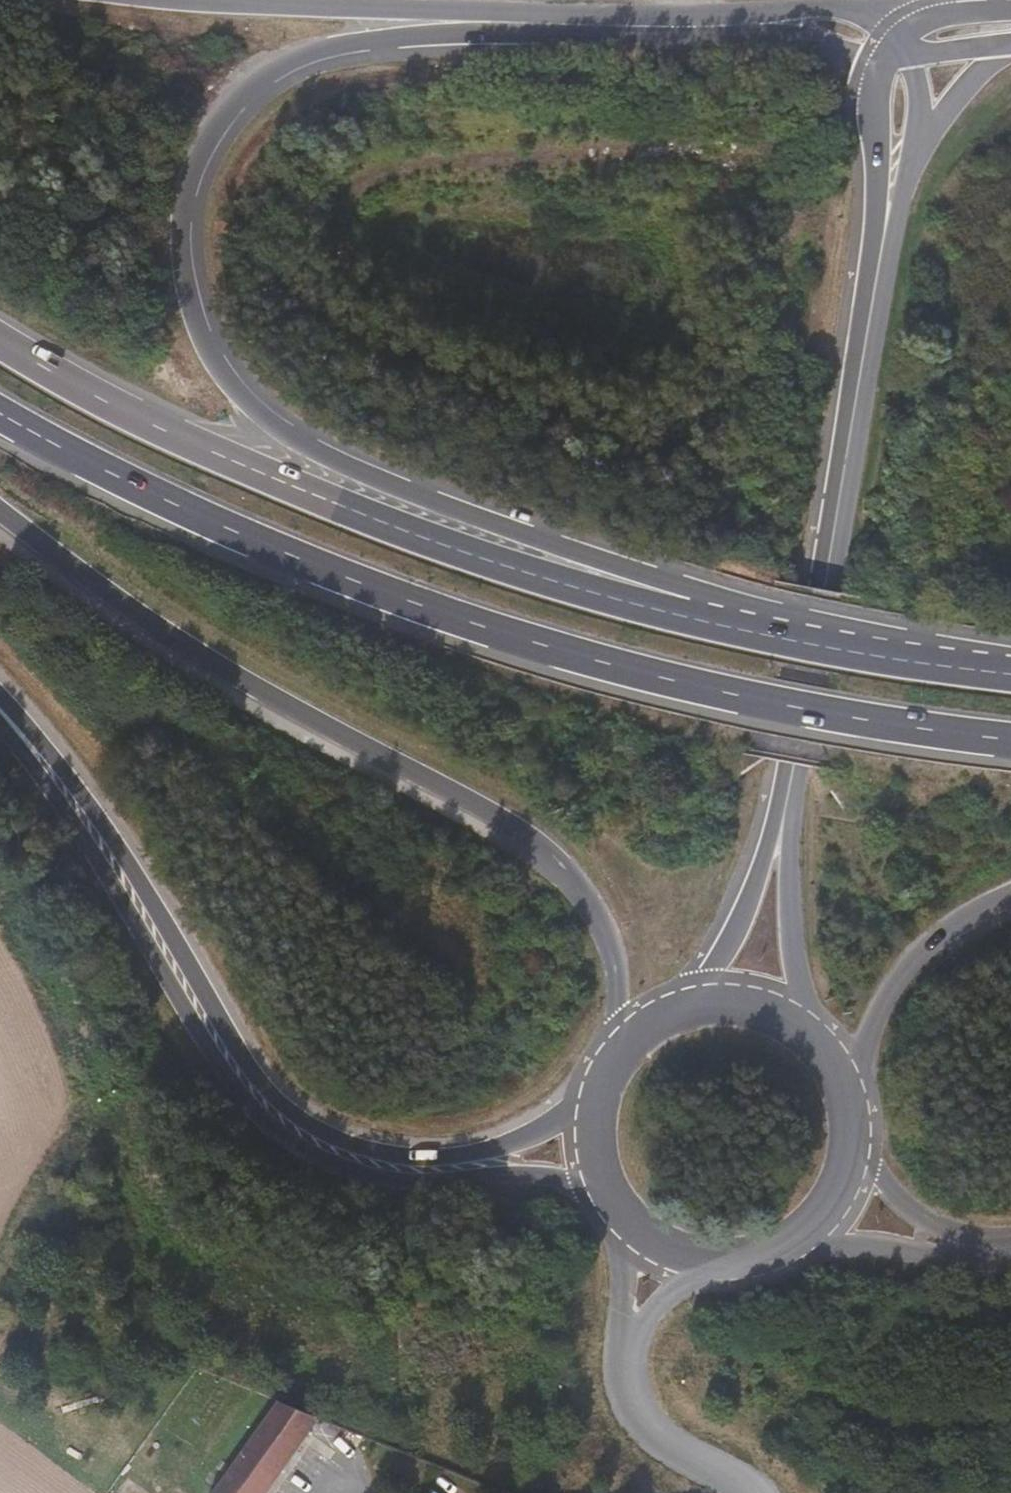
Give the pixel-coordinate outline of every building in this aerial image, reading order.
[(322,1422),(281,1405),(218,1492),(270,1492),(322,1422)]
